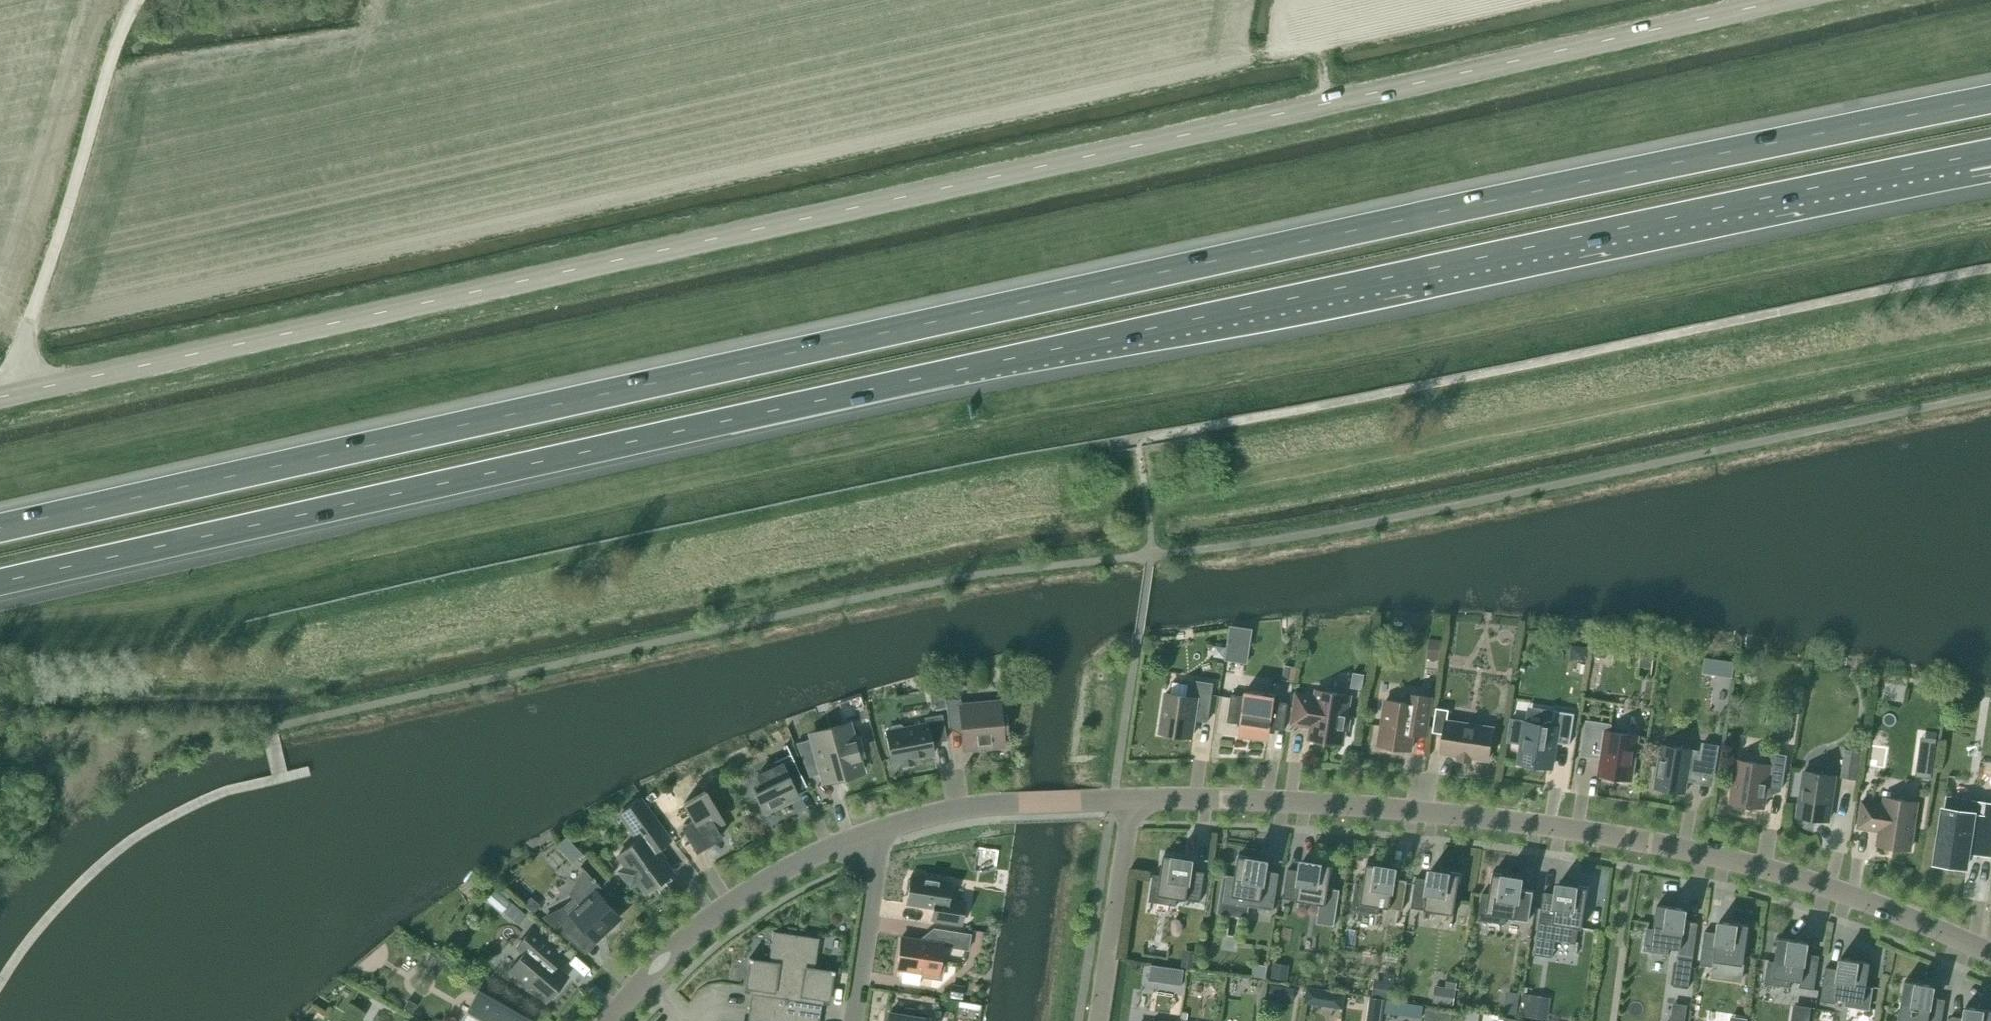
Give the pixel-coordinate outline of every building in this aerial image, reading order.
[(1228,642),(1250,645),(1252,629),(1230,626),(1228,642)] [(1441,656),(1442,642),(1429,641),(1428,649),(1433,655),(1441,656)] [(1609,644),(1597,643),(1595,656),(1607,657),(1609,644)] [(1217,644),(1215,656),(1225,657),(1227,646),(1217,644)] [(1639,667),(1653,668),(1655,649),(1642,648),(1639,667)] [(1725,661),(1723,675),(1732,677),(1735,662),(1725,661)] [(1286,664),(1283,678),(1295,680),(1297,666),(1286,664)] [(1366,674),(1354,673),(1352,687),(1364,689),(1366,674)] [(947,678),(947,692),(962,691),(961,677),(947,678)] [(1188,696),(1167,693),(1161,732),(1193,737),(1197,711),(1209,713),(1214,683),(1191,680),(1188,696)] [(1246,696),(1233,694),(1228,722),(1242,724),(1241,729),(1271,734),(1271,728),(1285,730),(1289,702),(1276,700),(1277,694),(1247,690),(1246,696)] [(1298,693),(1293,723),(1313,726),(1311,738),(1343,743),(1345,728),(1348,729),(1350,716),(1347,715),(1350,695),(1319,690),(1317,696),(1298,693)] [(1414,733),(1428,735),(1434,698),(1408,694),(1407,703),(1387,700),(1380,744),(1412,749),(1414,733)] [(1784,710),(1801,712),(1803,700),(1786,697),(1784,710)] [(961,698),(947,699),(949,727),(962,726),(965,750),(1004,746),(1003,731),(1007,731),(1005,715),(1001,715),(1000,700),(962,703),(961,698)] [(1450,709),(1437,707),(1433,732),(1445,734),(1443,752),(1489,760),(1494,727),(1448,720),(1450,709)] [(1510,720),(1507,742),(1523,744),(1520,762),(1552,767),(1556,742),(1571,744),(1575,713),(1555,710),(1553,726),(1526,722),(1510,720)] [(892,726),(890,730),(887,730),(893,762),(902,760),(903,766),(915,764),(914,758),(934,754),(932,742),(947,739),(943,714),(925,717),(926,723),(905,727),(902,723),(892,726)] [(1613,724),(1587,720),(1581,755),(1596,757),(1597,755),(1603,756),(1600,775),(1632,780),(1639,735),(1611,731),(1613,724)] [(809,739),(797,743),(810,776),(819,774),(822,773),(822,775),(844,769),(846,776),(863,771),(859,757),(863,756),(859,740),(855,741),(851,727),(812,738),(809,739)] [(1916,776),(1931,778),(1936,739),(1922,737),(1916,776)] [(1702,751),(1662,745),(1655,786),(1687,792),(1689,780),(1693,780),(1698,776),(1699,770),(1715,773),(1719,746),(1704,743),(1702,751)] [(775,761),(777,765),(758,774),(764,788),(755,792),(766,816),(768,815),(767,812),(789,801),(788,799),(797,794),(795,791),(807,785),(787,744),(786,745),(791,754),(775,761)] [(1883,769),(1885,748),(1868,745),(1865,766),(1883,769)] [(1862,751),(1846,749),(1842,777),(1858,779),(1862,751)] [(1765,764),(1737,759),(1730,802),(1766,807),(1769,787),(1781,789),(1782,789),(1787,755),(1767,752),(1765,764)] [(1836,776),(1805,771),(1798,815),(1829,820),(1836,776)] [(695,820),(683,826),(697,850),(721,836),(715,826),(723,821),(705,790),(685,802),(695,820)] [(1885,804),(1863,801),(1859,826),(1873,828),(1873,827),(1881,828),(1879,844),(1911,849),(1918,802),(1886,798),(1885,804)] [(631,884),(638,879),(646,890),(672,872),(657,852),(671,842),(660,826),(641,800),(622,814),(640,840),(620,854),(628,866),(621,870),(631,884)] [(1936,862),(1967,867),(1970,846),(1977,848),(1977,852),(1990,854),(1990,804),(1975,802),(1973,812),(1945,808),(1936,862)] [(566,837),(556,846),(563,854),(573,844),(566,837)] [(1200,901),(1201,902),(1206,872),(1193,870),(1194,862),(1184,860),(1185,858),(1165,855),(1162,875),(1154,874),(1154,875),(1156,876),(1152,899),(1176,903),(1175,905),(1177,905),(1178,898),(1188,899),(1188,896),(1200,898),(1200,901)] [(1250,904),(1250,906),(1274,910),(1280,873),(1267,871),(1269,860),(1239,856),(1236,876),(1231,875),(1227,900),(1250,904)] [(1289,869),(1284,898),(1321,904),(1318,923),(1335,925),(1340,890),(1329,888),(1333,865),(1303,860),(1302,871),(1289,869)] [(1355,908),(1380,912),(1381,906),(1404,910),(1408,880),(1395,878),(1397,868),(1367,864),(1364,884),(1359,883),(1355,908)] [(546,916),(584,950),(620,917),(597,892),(602,887),(584,868),(569,893),(573,898),(565,907),(546,916)] [(1417,878),(1412,908),(1455,914),(1461,874),(1431,870),(1430,880),(1417,878)] [(934,908),(932,920),(961,924),(965,900),(949,898),(951,880),(926,876),(924,874),(918,873),(915,875),(911,874),(911,878),(908,880),(907,888),(909,891),(907,904),(934,908)] [(1481,918),(1506,922),(1507,916),(1530,920),(1534,890),(1521,888),(1523,878),(1493,874),(1490,894),(1485,893),(1481,918)] [(1577,943),(1579,927),(1583,928),(1589,888),(1569,885),(1569,887),(1559,886),(1558,894),(1545,892),(1538,937),(1577,943)] [(485,900),(501,913),(503,911),(505,913),(512,904),(511,903),(512,902),(508,899),(511,896),(498,886),(496,889),(495,888),(485,900)] [(541,904),(531,896),(524,906),(534,913),(541,904)] [(1686,920),(1688,909),(1658,904),(1655,929),(1650,929),(1650,927),(1649,926),(1645,949),(1671,953),(1671,952),(1669,951),(1669,948),(1669,946),(1680,948),(1679,954),(1694,956),(1699,922),(1686,920)] [(1718,933),(1706,931),(1701,964),(1714,966),(1712,977),(1742,982),(1750,925),(1720,921),(1718,933)] [(517,947),(524,955),(511,971),(547,1001),(568,976),(555,965),(565,954),(534,927),(517,947)] [(942,979),(945,960),(941,959),(943,945),(969,949),(971,934),(933,928),(931,941),(902,937),(897,968),(904,969),(902,982),(919,985),(921,976),(942,979)] [(750,1008),(785,1013),(797,934),(774,930),(769,962),(753,960),(753,958),(750,957),(749,961),(751,961),(748,986),(752,987),(751,993),(752,993),(750,1007),(750,1008)] [(820,937),(797,934),(785,1013),(821,1018),(823,1004),(824,1004),(825,998),(829,998),(832,973),(835,973),(835,970),(831,969),(831,971),(815,969),(820,937)] [(1801,981),(1800,987),(1815,989),(1820,956),(1807,954),(1809,942),(1779,937),(1776,962),(1771,962),(1771,960),(1770,959),(1767,982),(1792,986),(1792,984),(1790,984),(1791,980),(1801,981)] [(1195,968),(1198,950),(1185,948),(1182,966),(1195,968)] [(1694,956),(1679,954),(1674,986),(1689,988),(1694,956)] [(1827,967),(1821,1001),(1836,1003),(1837,997),(1847,999),(1847,1001),(1847,1004),(1845,1003),(1845,1005),(1869,1008),(1873,986),(1872,986),(1871,988),(1867,987),(1871,962),(1841,957),(1839,969),(1827,967)] [(1272,978),(1288,980),(1289,964),(1273,963),(1272,978)] [(1173,966),(1171,982),(1182,984),(1184,968),(1173,966)] [(1395,982),(1375,979),(1373,995),(1393,998),(1395,982)] [(1946,999),(1933,997),(1935,985),(1906,980),(1899,1020),(1907,1020),(1943,1020),(1946,999)] [(963,997),(965,984),(952,982),(950,995),(963,997)] [(1457,988),(1437,985),(1434,1002),(1454,1005),(1457,988)] [(1323,1006),(1325,989),(1307,986),(1305,1003),(1323,1006)] [(535,1020),(511,1006),(510,1005),(495,997),(494,996),(479,988),(460,1020),(534,1020),(535,1020)] [(1503,1012),(1517,1015),(1520,994),(1507,992),(1503,1012)] [(1548,1019),(1552,997),(1533,994),(1531,1002),(1525,1001),(1523,1015),(1548,1019)] [(1370,997),(1368,1010),(1382,1012),(1384,999),(1370,997)] [(412,1013),(417,1004),(408,999),(404,1008),(412,1013)] [(1386,1012),(1395,1014),(1397,1001),(1387,1000),(1386,1012)] [(1791,1020),(1810,1020),(1812,1007),(1794,1004),(1791,1020)] [(1967,1006),(1965,1018),(1952,1016),(1951,1020),(1990,1020),(1990,1010),(1967,1006)] [(785,1013),(750,1008),(748,1020),(784,1020),(785,1013)] [(1425,1020),(1451,1020),(1452,1012),(1426,1009),(1425,1020)] [(785,1013),(784,1020),(820,1020),(821,1018),(785,1013)] [(889,1020),(929,1020),(929,1019),(890,1013),(889,1020)]
